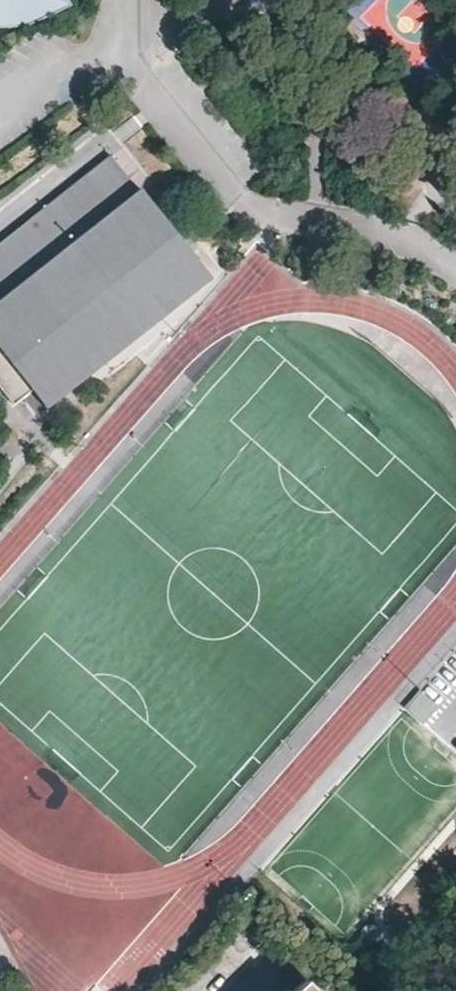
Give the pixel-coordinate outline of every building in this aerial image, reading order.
[(69,0),(0,0),(0,25),(19,25),(71,3),(69,0)] [(14,403),(33,387),(45,403),(123,342),(206,276),(110,155),(49,202),(0,240),(0,386),(14,403)] [(304,978),(290,990),(317,990),(304,978)]
